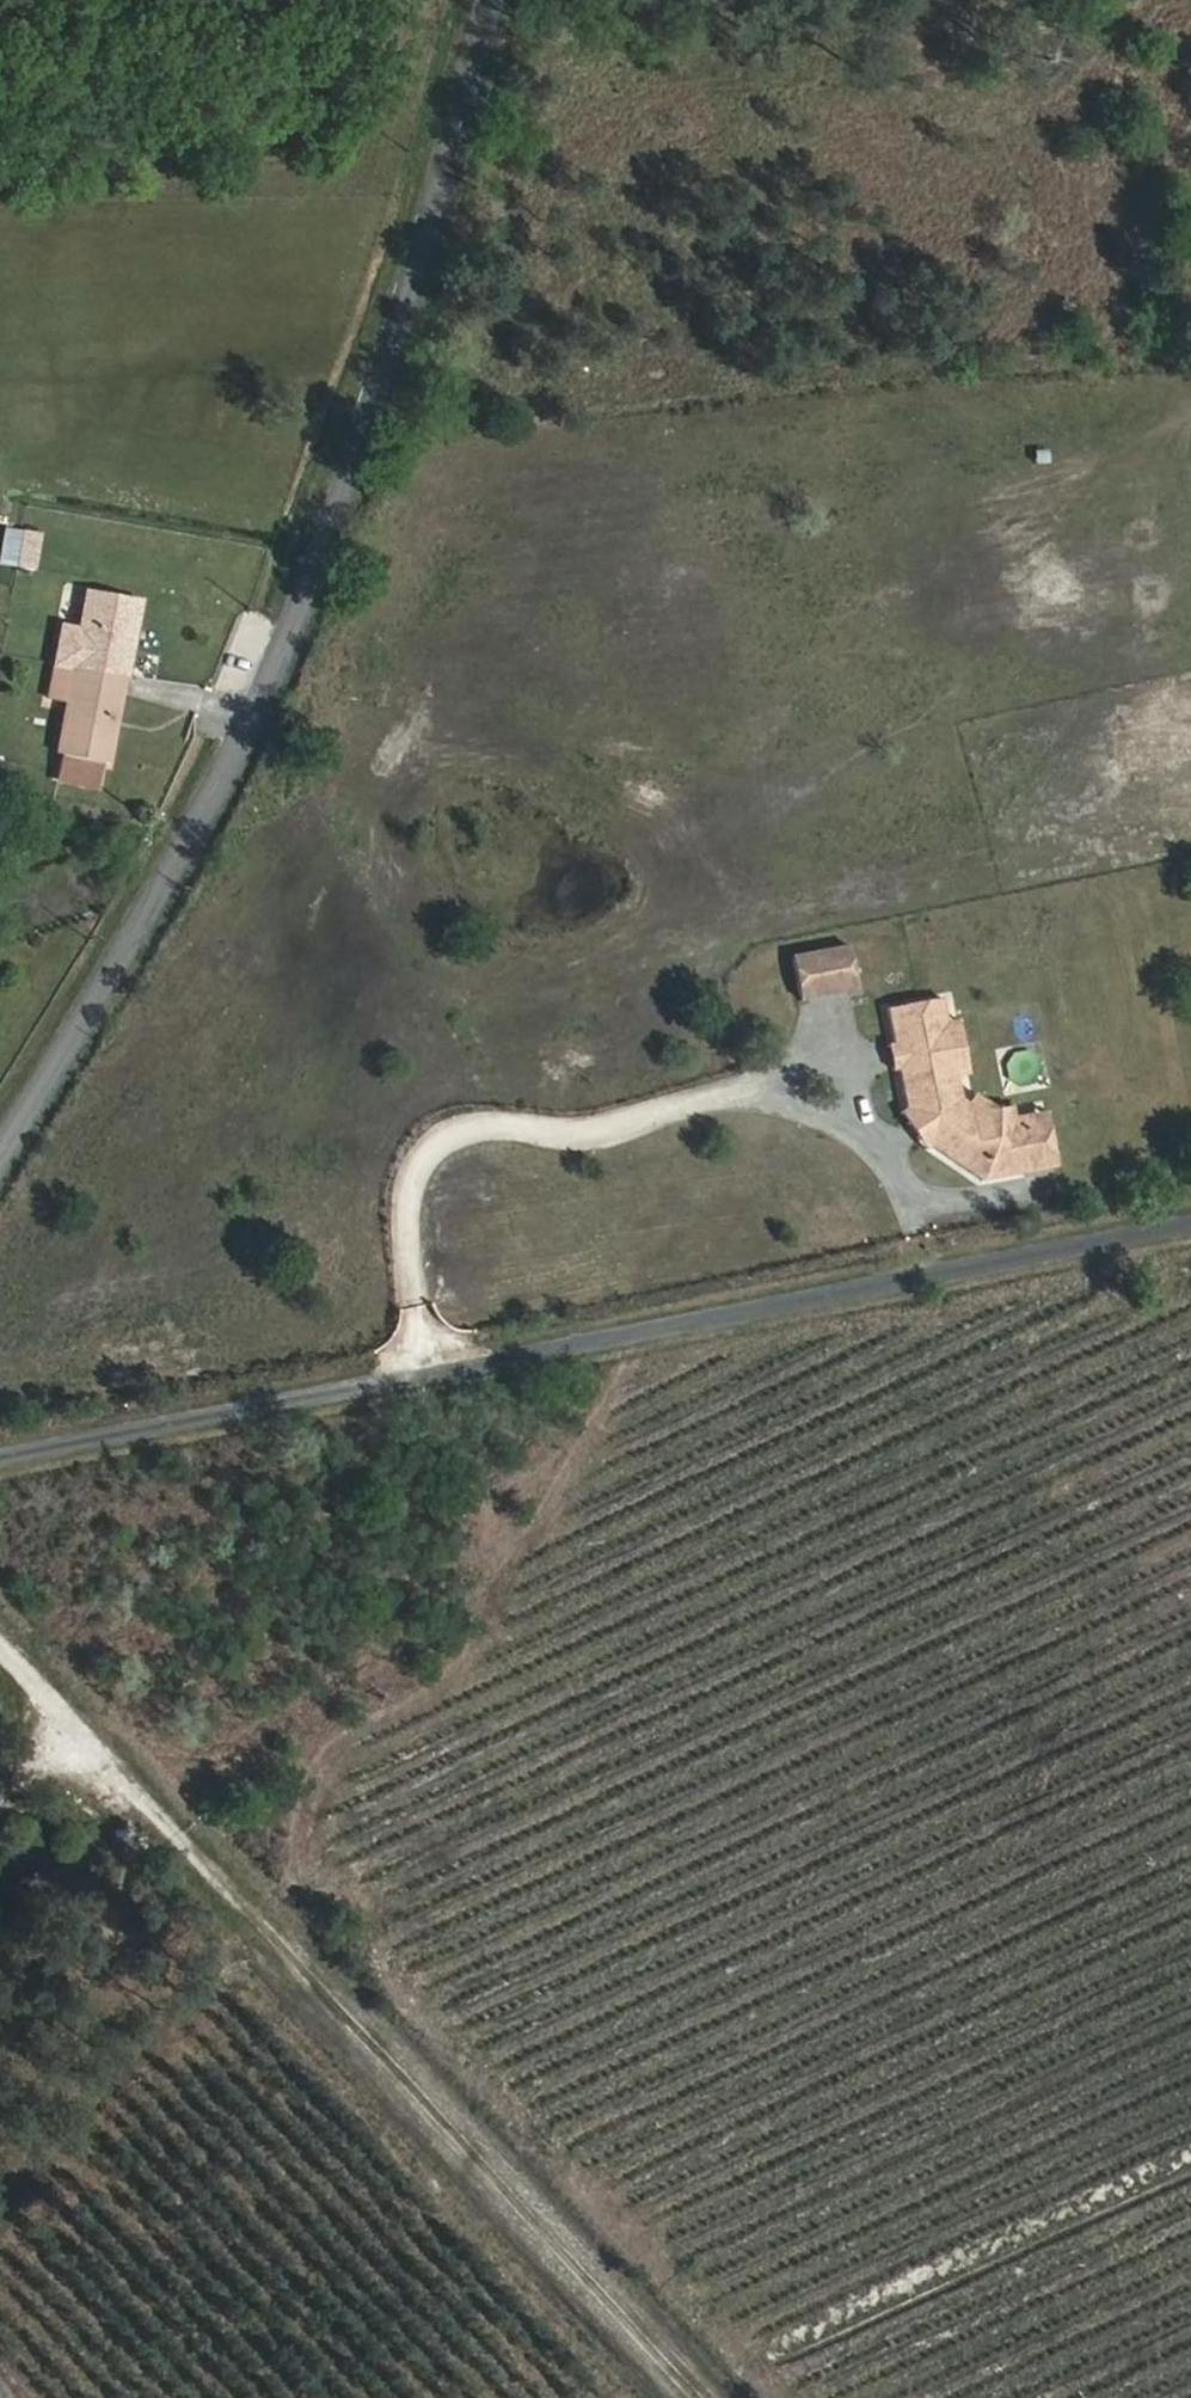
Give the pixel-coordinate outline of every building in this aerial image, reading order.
[(2,562),(42,566),(45,529),(5,525),(2,562)] [(96,671),(147,682),(163,609),(113,597),(96,671)] [(89,705),(96,671),(82,668),(76,702),(89,705)] [(126,773),(147,682),(96,671),(89,705),(76,761),(82,763),(77,783),(118,793),(123,772),(126,773)] [(817,962),(825,1006),(883,995),(874,950),(817,962)] [(974,1028),(969,1004),(913,1015),(920,1050),(924,1054),(928,1069),(925,1076),(933,1117),(940,1118),(943,1122),(949,1126),(956,1140),(955,1146),(958,1153),(1011,1187),(1053,1179),(1043,1132),(1021,1135),(1004,1125),(1002,1115),(995,1110),(989,1106),(984,1083),(982,1074),(974,1068),(969,1044),(975,1036),(974,1028)] [(924,1054),(920,1050),(914,1051),(920,1077),(925,1076),(928,1069),(924,1054)] [(1021,1135),(1043,1132),(1041,1124),(1039,1113),(1024,1116),(1002,1100),(995,1110),(1002,1115),(1004,1125),(1021,1135)] [(940,1118),(933,1117),(927,1120),(948,1158),(958,1153),(955,1146),(956,1140),(949,1126),(943,1122),(940,1118)] [(1043,1132),(1053,1179),(1085,1174),(1074,1118),(1041,1124),(1043,1132)]
